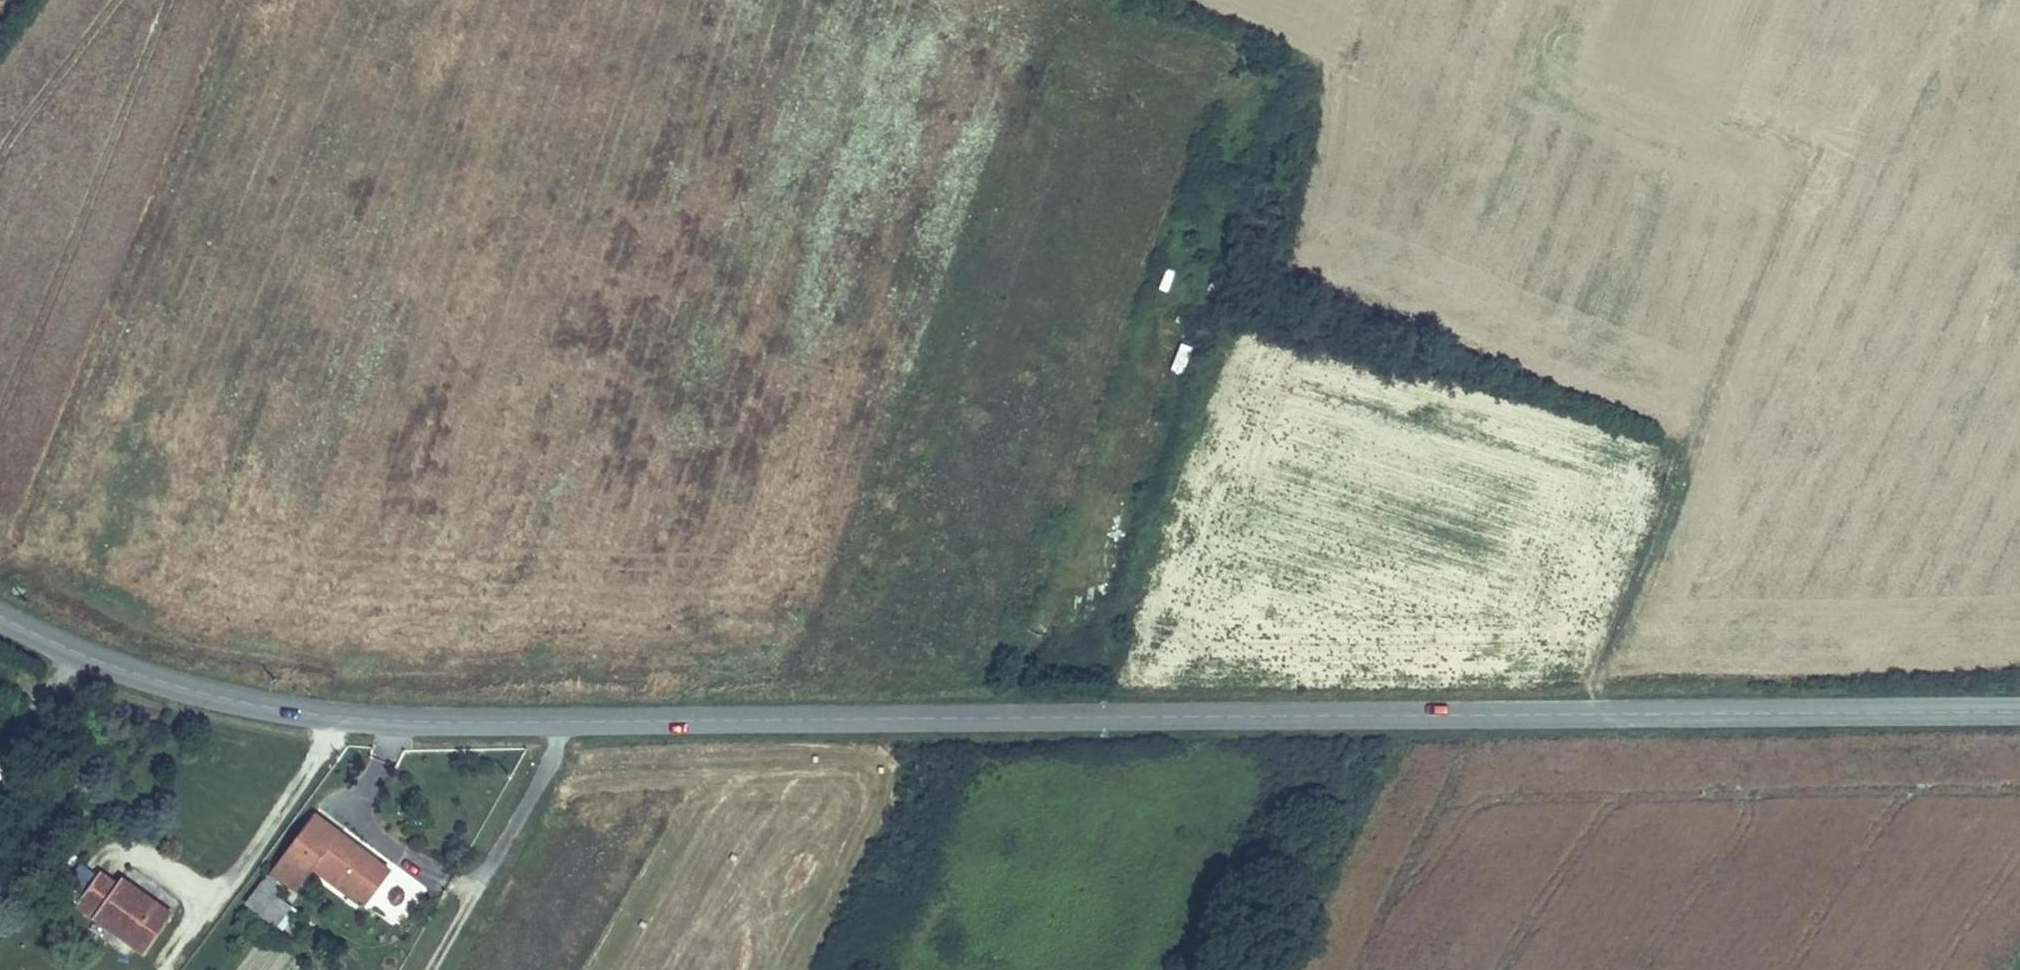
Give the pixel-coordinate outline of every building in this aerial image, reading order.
[(1170,290),(1174,270),(1163,267),(1158,288),(1170,290)] [(1170,372),(1183,376),(1193,346),(1180,342),(1170,372)] [(322,863),(360,891),(386,856),(324,810),(279,869),(305,888),(322,863)] [(101,875),(82,904),(151,950),(176,914),(133,885),(127,893),(101,875)] [(295,885),(281,875),(264,898),(278,909),(295,885)]
